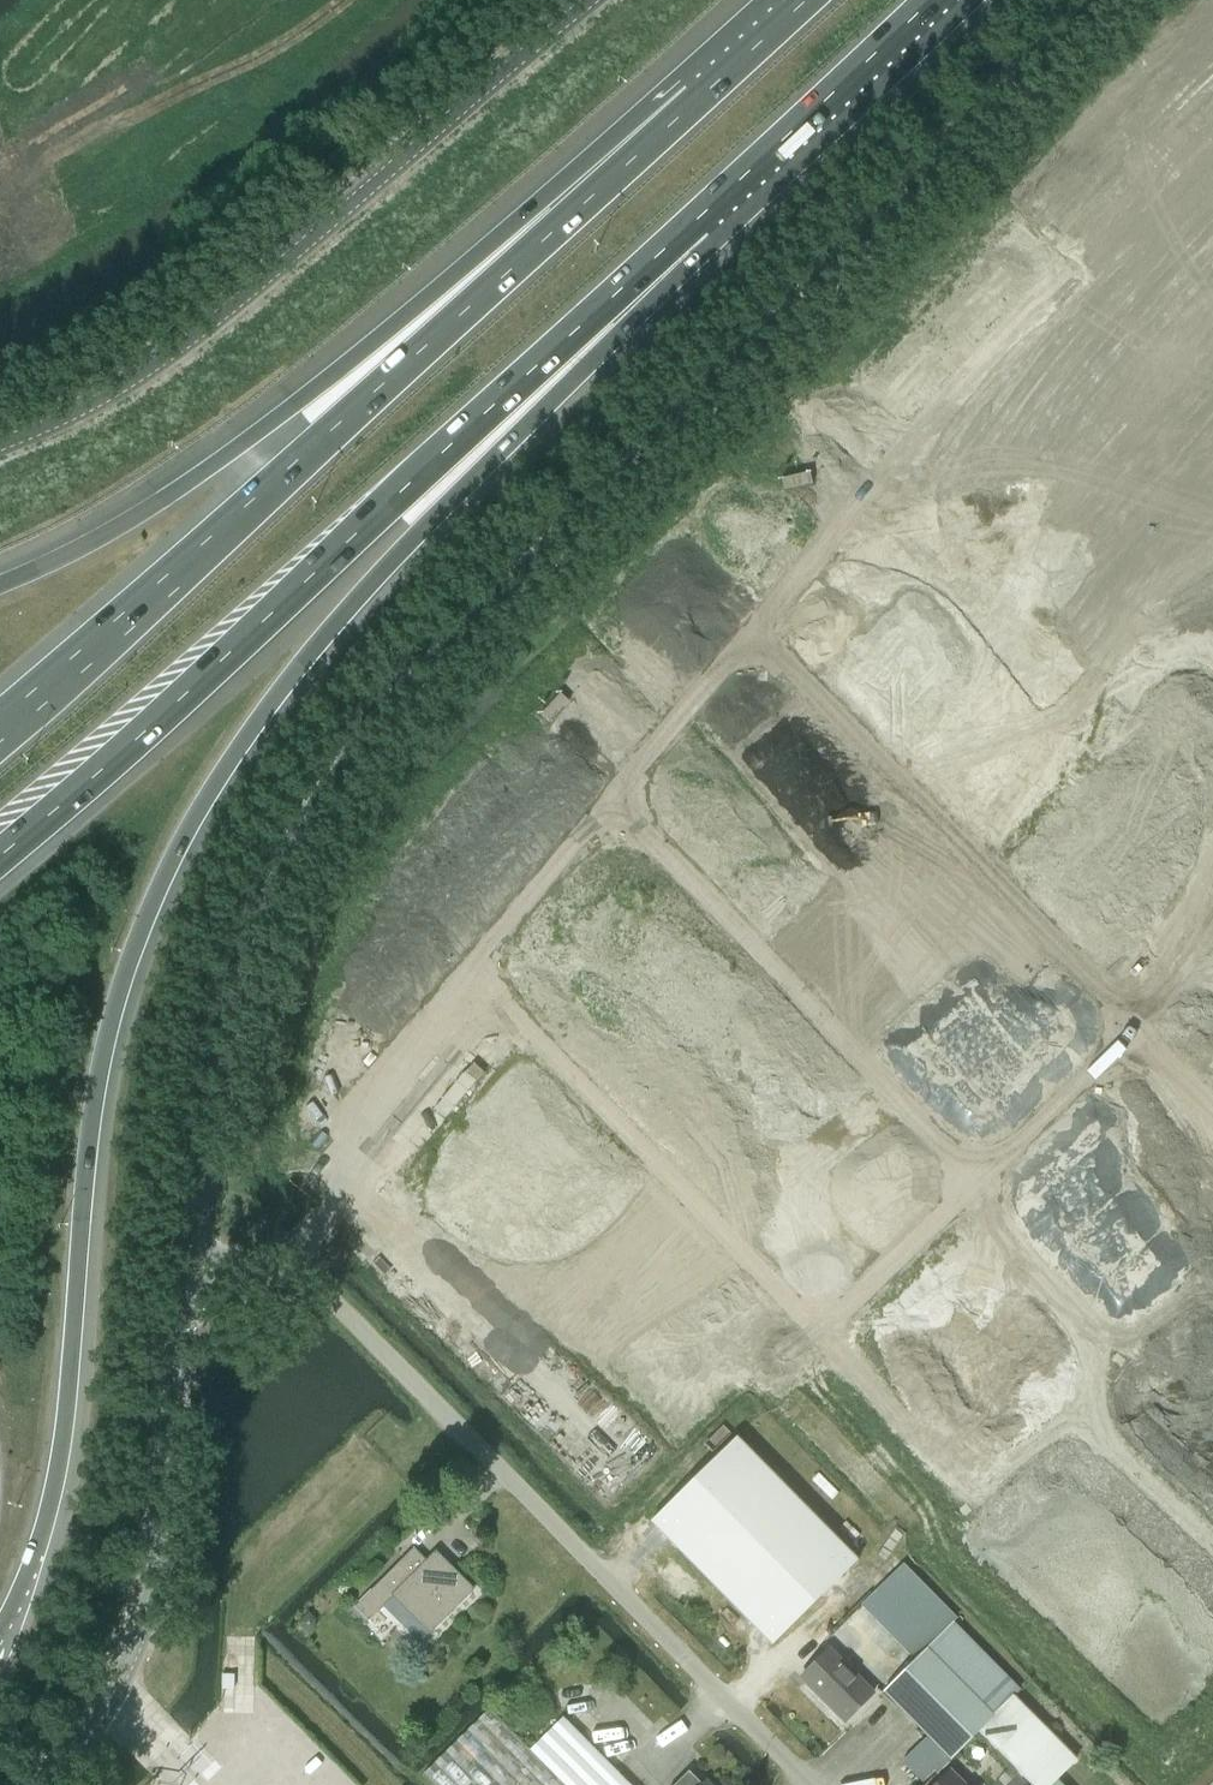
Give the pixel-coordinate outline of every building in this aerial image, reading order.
[(737,1437),(650,1522),(772,1645),(858,1560),(737,1437)] [(393,1595),(430,1632),(473,1589),(435,1552),(418,1569),(405,1556),(354,1607),(368,1620),(393,1595)] [(896,1570),(862,1604),(916,1659),(883,1691),(927,1736),(911,1752),(902,1761),(920,1781),(930,1771),(936,1765),(940,1770),(950,1760),(978,1732),(994,1717),(1014,1696),(1018,1692),(950,1624),(896,1570)] [(309,1612),(299,1621),(298,1622),(309,1634),(320,1624),(309,1612)] [(845,1721),(873,1694),(828,1650),(801,1677),(845,1721)] [(978,1732),(1031,1784),(1032,1784),(1055,1784),(1059,1781),(1079,1761),(1014,1696),(994,1717),(978,1732)] [(422,1774),(433,1784),(565,1784),(530,1750),(489,1708),(422,1774)] [(565,1784),(630,1784),(563,1717),(530,1750),(565,1784)] [(949,1770),(935,1784),(964,1784),(949,1770)] [(676,1784),(709,1784),(705,1781),(702,1784),(689,1772),(676,1784)]
